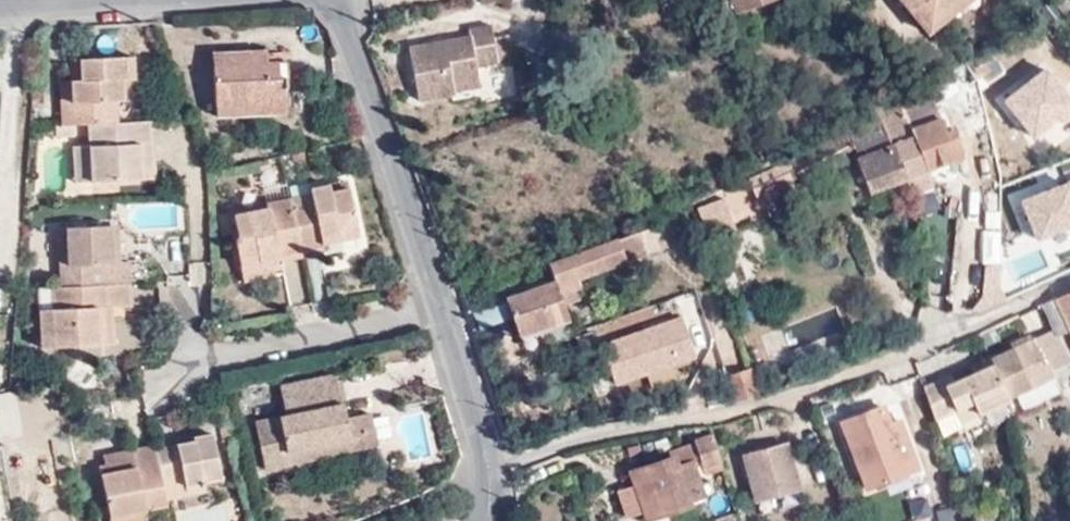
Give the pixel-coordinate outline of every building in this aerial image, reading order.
[(716,20),(763,0),(708,0),(716,20)] [(967,0),(902,0),(927,32),(967,0)] [(457,85),(482,81),(480,68),(499,63),(494,28),(472,31),(473,37),(413,49),(422,102),(459,94),(457,85)] [(284,119),(281,55),(215,57),(217,121),(284,119)] [(73,125),(88,125),(117,123),(115,102),(121,102),(135,81),(134,59),(81,59),(80,81),(72,81),(73,104),(62,105),(63,125),(73,125)] [(80,81),(81,59),(69,60),(69,81),(72,81),(80,81)] [(1005,100),(1036,137),(1059,118),(1066,126),(1069,122),(1069,95),(1045,66),(1005,100)] [(61,82),(62,105),(73,104),(72,81),(69,81),(61,82)] [(482,88),(482,81),(457,85),(459,94),(482,88)] [(876,116),(905,181),(924,173),(898,113),(893,101),(873,109),(876,116)] [(898,113),(924,173),(955,159),(931,101),(898,113)] [(866,198),(905,181),(876,116),(848,129),(791,163),(799,180),(852,151),(858,161),(853,166),(866,198)] [(150,126),(88,130),(89,148),(90,184),(142,182),(141,145),(151,144),(150,126)] [(90,184),(89,148),(71,148),(72,184),(90,184)] [(1020,203),(1037,244),(1069,230),(1069,182),(1020,203)] [(346,183),(329,186),(332,193),(347,190),(346,183)] [(311,196),(290,200),(301,254),(321,250),(320,245),(319,237),(335,233),(337,242),(358,237),(347,190),(332,193),(329,186),(309,189),(311,196)] [(301,254),(290,200),(262,206),(263,210),(231,217),(243,278),(274,272),(272,260),(301,254)] [(738,230),(728,201),(700,211),(710,239),(738,230)] [(60,266),(61,288),(129,284),(128,263),(118,264),(112,264),(111,227),(67,229),(68,265),(60,266)] [(68,265),(67,229),(59,229),(60,266),(68,265)] [(645,254),(637,232),(548,265),(554,282),(504,300),(517,338),(569,321),(563,304),(584,295),(577,279),(645,254)] [(319,237),(320,245),(337,242),(335,233),(319,237)] [(277,282),(274,272),(243,278),(245,288),(277,282)] [(61,288),(39,289),(41,348),(114,345),(113,308),(130,307),(129,284),(61,288)] [(1053,297),(1068,330),(1069,334),(1069,290),(1053,297)] [(1055,336),(1059,334),(1068,330),(1053,297),(1040,303),(1052,328),(1054,332),(1055,336)] [(601,341),(614,380),(692,353),(679,314),(601,341)] [(1012,401),(1010,399),(1054,379),(1056,378),(1053,371),(1069,364),(1069,357),(1059,334),(1055,336),(1054,332),(992,360),(995,366),(976,375),(957,383),(953,374),(925,387),(938,421),(944,437),(965,428),(963,423),(1012,401)] [(976,375),(995,366),(992,360),(991,357),(972,366),(976,375)] [(1069,378),(1069,364),(1053,371),(1056,378),(1054,379),(1057,384),(1069,378)] [(263,469),(288,464),(286,450),(349,438),(351,451),(375,447),(369,415),(345,419),(335,374),(279,386),(286,416),(254,422),(263,469)] [(728,404),(753,399),(746,377),(723,383),(728,404)] [(19,435),(16,392),(0,393),(0,436),(19,435)] [(869,491),(921,472),(902,421),(893,425),(886,407),(844,422),(869,491)] [(192,442),(157,450),(164,480),(182,475),(187,490),(207,485),(207,481),(222,478),(212,434),(191,438),(192,442)] [(720,466),(711,434),(693,438),(695,446),(700,461),(704,471),(720,466)] [(286,450),(288,464),(351,451),(349,438),(286,450)] [(797,488),(784,444),(744,454),(755,499),(797,488)] [(700,461),(695,446),(671,453),(672,459),(629,473),(635,492),(639,503),(642,512),(645,519),(688,505),(687,500),(702,496),(692,464),(700,461)] [(146,511),(169,506),(164,480),(157,450),(155,450),(153,447),(133,451),(137,469),(100,477),(108,519),(146,511)] [(137,469),(133,451),(133,448),(102,456),(100,477),(137,469)] [(620,497),(628,517),(642,512),(639,503),(635,492),(620,497)] [(707,518),(702,503),(680,510),(683,520),(698,520),(707,518)] [(146,511),(108,519),(109,520),(140,520),(148,519),(146,511)]
